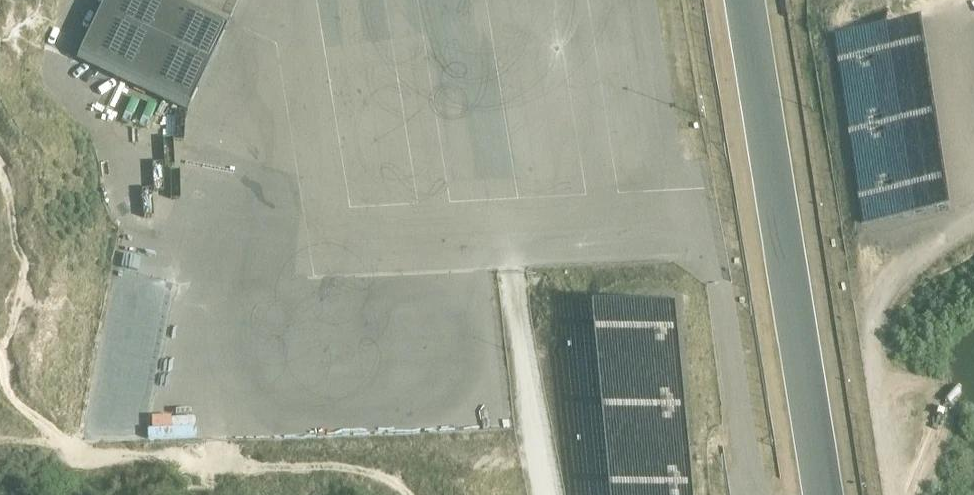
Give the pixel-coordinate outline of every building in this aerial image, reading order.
[(76,58),(187,111),(230,20),(187,0),(104,0),(76,58)] [(967,100),(973,99),(973,3),(958,4),(967,100)] [(454,65),(474,21),(465,17),(445,61),(454,65)] [(925,20),(839,28),(844,77),(926,69),(927,85),(931,84),(925,20)] [(206,271),(301,308),(324,250),(230,212),(206,271)]
